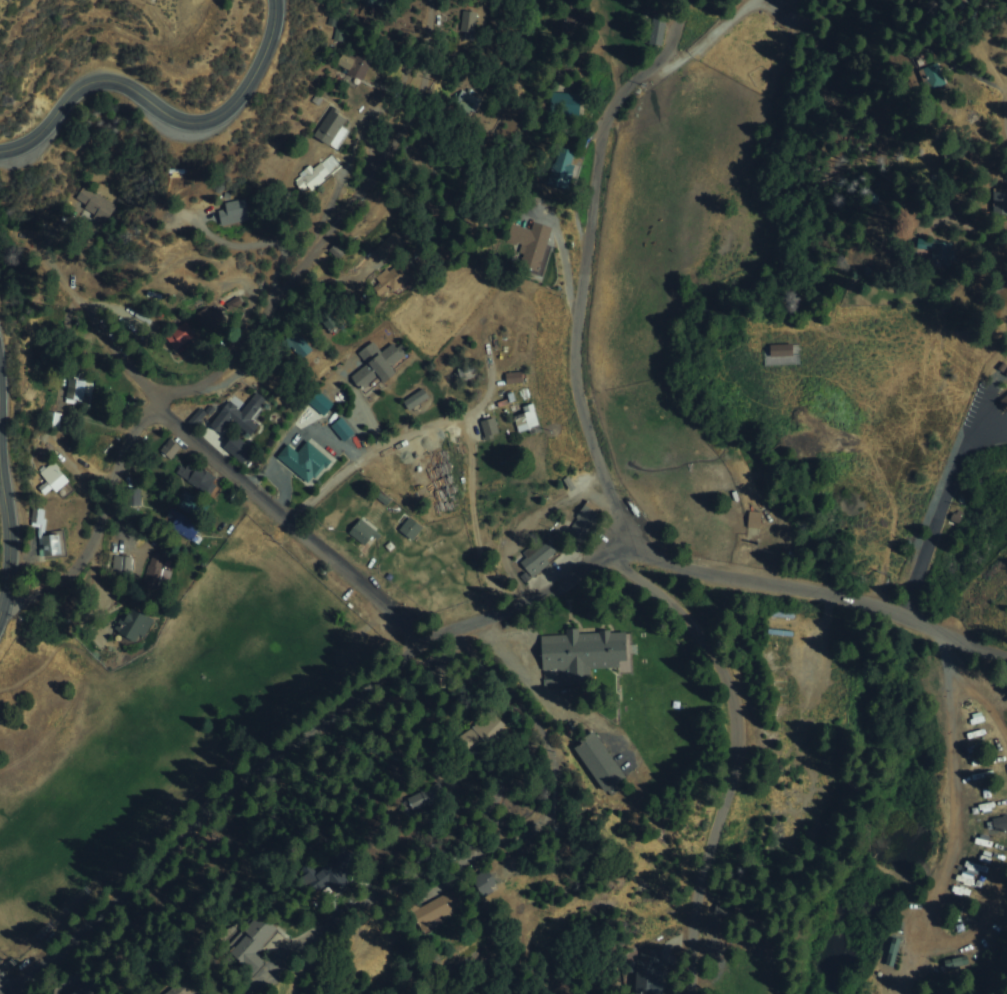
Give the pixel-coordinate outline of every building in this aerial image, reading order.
[(460,32),(476,35),(480,18),(463,15),(460,32)] [(666,21),(654,19),(649,45),(661,47),(666,21)] [(340,64),(352,71),(357,62),(345,56),(340,64)] [(548,94),(548,109),(581,109),(581,94),(548,94)] [(348,132),(343,129),(348,120),(331,109),(314,136),(337,151),(348,132)] [(578,153),(557,150),(551,187),(573,190),(578,153)] [(303,192),(308,187),(313,192),(332,174),(321,162),(313,170),(309,166),(293,181),(303,192)] [(102,223),(114,208),(82,185),(71,201),(102,223)] [(993,215),(1006,215),(1006,193),(993,193),(993,215)] [(251,199),(218,205),(222,226),(255,220),(251,199)] [(531,228),(507,223),(503,243),(524,248),(519,268),(542,274),(552,227),(532,223),(531,228)] [(932,262),(952,262),(952,242),(919,242),(919,250),(932,250),(932,262)] [(225,303),(228,310),(242,303),(238,296),(225,303)] [(213,318),(207,310),(202,314),(208,322),(213,318)] [(164,339),(178,353),(197,334),(183,321),(164,339)] [(306,359),(314,348),(298,338),(291,349),(306,359)] [(350,377),(360,391),(379,377),(385,384),(397,375),(391,366),(407,355),(397,341),(375,357),(369,349),(361,354),(368,363),(350,377)] [(768,345),(768,356),(791,355),(791,345),(768,345)] [(505,373),(505,384),(523,384),(523,373),(505,373)] [(90,380),(66,380),(66,405),(90,405),(90,380)] [(427,398),(422,390),(402,402),(408,410),(427,398)] [(267,400),(255,392),(242,410),(229,400),(210,426),(222,434),(230,422),(245,431),(267,400)] [(999,400),(1006,410),(1006,394),(999,400)] [(529,410),(513,417),(520,433),(536,425),(529,410)] [(59,415),(46,415),(46,428),(59,428),(59,415)] [(485,438),(499,431),(492,416),(478,422),(485,438)] [(328,426),(338,418),(351,433),(342,441),(328,426)] [(159,449),(169,458),(178,446),(168,438),(159,449)] [(275,458),(305,482),(310,476),(312,478),(321,467),(323,468),(329,461),(305,441),(295,453),(285,445),(275,458)] [(69,479),(53,459),(38,471),(55,491),(69,479)] [(176,474),(205,492),(215,477),(186,459),(176,474)] [(584,543),(602,513),(583,502),(565,532),(584,543)] [(162,520),(190,540),(200,527),(172,506),(162,520)] [(762,511),(748,510),(746,528),(760,529),(762,511)] [(422,526),(408,516),(398,530),(412,540),(422,526)] [(347,532),(364,546),(375,532),(358,518),(347,532)] [(63,555),(63,533),(41,533),(41,555),(63,555)] [(533,577),(556,551),(541,537),(518,563),(533,577)] [(175,558),(152,550),(142,581),(165,588),(175,558)] [(114,571),(130,569),(129,555),(113,557),(114,571)] [(154,616),(128,604),(115,630),(141,642),(154,616)] [(540,635),(542,671),(559,670),(559,685),(589,684),(588,669),(619,667),(619,661),(628,661),(627,629),(565,631),(565,634),(540,635)] [(512,724),(499,709),(466,735),(477,750),(512,724)] [(606,793),(627,778),(595,733),(574,748),(606,793)] [(410,798),(417,810),(432,802),(448,793),(441,781),(425,790),(410,798)] [(995,832),(1006,829),(1006,816),(992,820),(995,832)] [(523,873),(514,853),(474,873),(483,892),(523,873)] [(334,883),(340,891),(357,878),(342,856),(320,872),(313,861),(302,870),(319,894),(334,883)] [(466,909),(455,888),(414,910),(425,930),(466,909)] [(259,973),(269,961),(260,953),(282,929),(263,912),(231,948),(259,973)] [(636,948),(637,993),(667,993),(666,979),(675,979),(675,947),(636,948)] [(98,983),(66,983),(66,993),(98,993),(98,983)] [(179,983),(166,993),(189,993),(179,983)]
